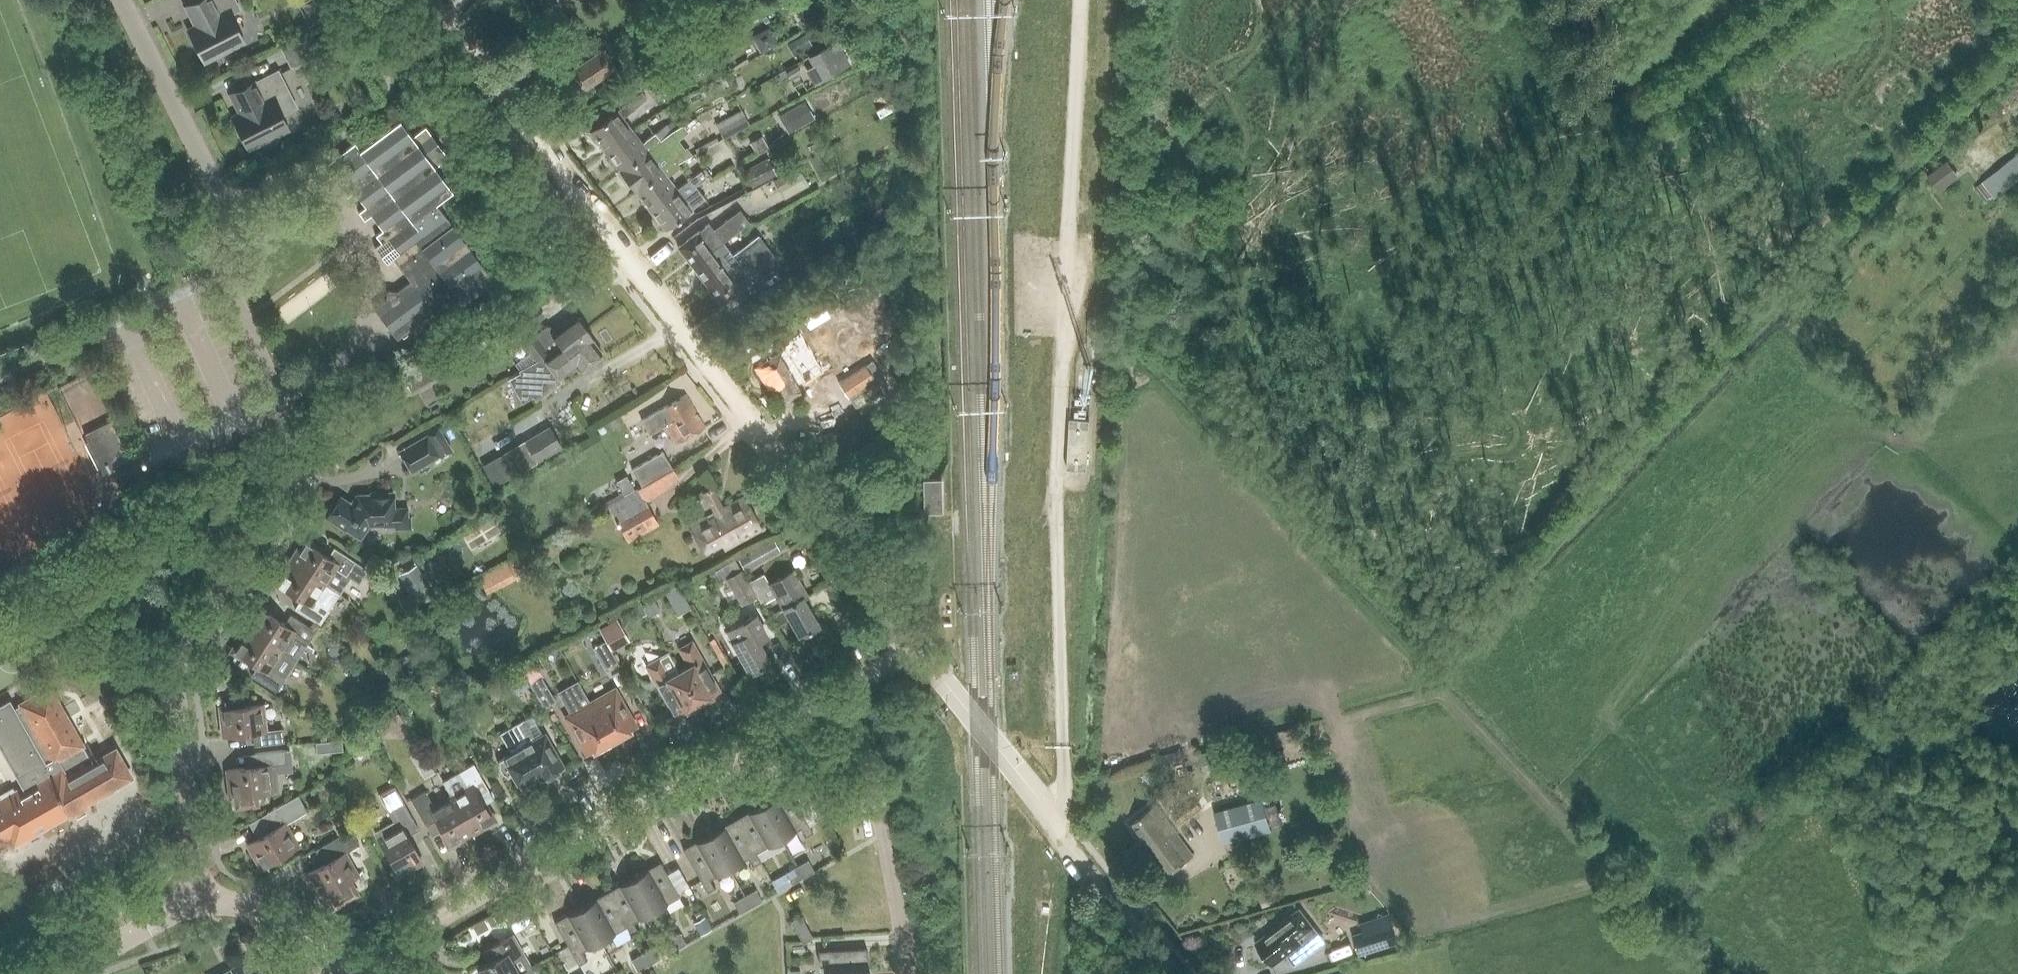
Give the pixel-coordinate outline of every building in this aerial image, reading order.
[(183,7),(184,8),(186,7),(195,26),(188,29),(187,27),(186,28),(204,64),(205,63),(204,61),(218,54),(219,56),(230,51),(229,49),(242,42),(243,44),(244,44),(228,10),(236,6),(233,0),(197,0),(183,7)] [(753,36),(761,51),(777,42),(769,28),(753,36)] [(793,56),(812,44),(805,33),(786,45),(793,56)] [(303,34),(280,46),(292,69),(315,57),(303,34)] [(805,68),(814,84),(850,64),(836,39),(808,55),(813,64),(805,68)] [(604,51),(568,74),(580,93),(617,70),(604,51)] [(278,69),(227,94),(228,96),(230,95),(239,113),(232,117),(231,114),(230,115),(249,151),(250,151),(249,149),(262,142),(263,144),(274,138),(273,136),(286,129),(288,132),(289,131),(280,113),(294,106),(276,71),(278,70),(278,69)] [(591,132),(606,152),(633,132),(623,119),(636,109),(636,108),(647,100),(641,93),(631,101),(630,101),(617,111),(618,111),(591,132)] [(804,97),(778,112),(789,130),(815,115),(804,97)] [(727,136),(745,127),(739,117),(721,126),(727,136)] [(364,219),(370,214),(382,230),(375,235),(381,243),(375,247),(386,262),(392,258),(409,281),(396,291),(387,290),(385,299),(373,308),(396,339),(432,312),(436,318),(444,312),(440,306),(456,295),(462,304),(493,281),(435,202),(451,190),(434,167),(447,157),(424,126),(411,136),(399,120),(359,149),(354,143),(330,161),(365,207),(358,212),(364,219)] [(606,152),(621,172),(672,133),(666,126),(655,134),(642,144),(633,132),(606,152)] [(770,149),(758,127),(747,133),(759,155),(770,149)] [(621,172),(635,190),(662,170),(653,158),(666,148),(677,139),(672,133),(621,172)] [(1983,182),(1995,197),(2017,179),(2017,155),(1983,182)] [(776,174),(779,178),(792,171),(787,162),(775,168),(770,159),(746,172),(754,186),(776,174)] [(635,190),(650,211),(677,190),(668,177),(681,167),(675,160),(662,170),(635,190)] [(1955,172),(1948,162),(1928,176),(1935,186),(1955,172)] [(792,171),(779,178),(776,179),(782,190),(807,177),(801,166),(792,171)] [(682,196),(677,190),(650,211),(665,230),(692,210),(692,209),(705,199),(695,186),(706,178),(701,172),(690,180),(694,186),(682,196)] [(676,246),(691,265),(694,262),(693,262),(721,241),(748,220),(739,207),(712,228),(707,222),(676,246)] [(749,255),(763,245),(755,235),(731,253),(721,241),(693,262),(694,262),(708,282),(709,283),(742,258),(744,259),(749,255)] [(742,258),(709,283),(708,282),(705,284),(720,303),(751,279),(748,275),(772,256),(763,245),(749,255),(744,259),(742,258)] [(539,303),(491,332),(499,345),(547,317),(539,303)] [(519,368),(521,367),(544,355),(559,343),(561,345),(585,327),(575,313),(552,330),(547,324),(524,341),(531,351),(515,362),(519,368)] [(594,338),(585,327),(561,345),(559,343),(544,355),(521,367),(519,368),(534,395),(575,364),(579,369),(602,351),(593,339),(594,338)] [(782,348),(754,366),(768,388),(774,384),(785,400),(815,380),(804,363),(796,368),(782,348)] [(866,365),(839,383),(849,398),(850,398),(857,408),(883,390),(866,365)] [(432,378),(426,367),(404,379),(411,391),(432,378)] [(666,405),(641,420),(649,434),(666,424),(676,442),(705,425),(686,393),(666,405)] [(131,460),(112,421),(84,434),(103,473),(131,460)] [(511,445),(503,450),(515,470),(522,466),(549,451),(563,444),(551,423),(537,431),(511,445)] [(426,435),(399,451),(411,472),(449,450),(453,455),(435,424),(423,431),(426,435)] [(634,469),(643,486),(674,469),(665,452),(634,469)] [(627,476),(616,481),(624,495),(634,490),(627,476)] [(941,512),(940,479),(922,480),(923,512),(941,512)] [(691,524),(706,551),(721,542),(725,548),(760,527),(743,496),(723,507),(712,487),(704,491),(714,511),(691,524)] [(660,525),(646,501),(639,488),(608,506),(629,542),(660,525)] [(393,492),(370,493),(370,494),(356,495),(350,503),(339,496),(326,518),(343,529),(344,528),(360,538),(368,525),(383,524),(383,526),(397,526),(397,529),(410,529),(410,517),(407,517),(407,507),(393,508),(393,492)] [(126,502),(114,508),(118,517),(130,511),(126,502)] [(774,538),(739,557),(747,571),(782,552),(774,538)] [(302,541),(289,562),(339,594),(350,578),(360,585),(367,574),(366,569),(333,547),(327,557),(302,541)] [(532,549),(480,579),(489,595),(517,579),(518,581),(542,567),(532,549)] [(735,559),(713,570),(720,583),(728,579),(742,606),(758,597),(744,571),(742,572),(735,559)] [(320,624),(339,594),(289,562),(275,582),(300,598),(294,608),(320,624)] [(410,593),(400,598),(407,613),(435,600),(429,588),(418,566),(401,574),(410,593)] [(818,624),(803,596),(807,594),(794,568),(769,582),(783,607),(768,615),(772,623),(788,615),(799,634),(818,624)] [(776,597),(764,574),(751,581),(763,604),(776,597)] [(693,608),(679,587),(667,595),(680,616),(693,608)] [(259,608),(245,629),(295,661),(315,631),(290,614),(284,624),(259,608)] [(753,613),(725,629),(732,640),(731,641),(748,672),(767,661),(756,640),(764,635),(753,613)] [(631,641),(618,620),(601,630),(615,651),(631,641)] [(276,691),(295,661),(245,629),(232,649),(257,665),(251,675),(276,691)] [(617,662),(604,639),(592,646),(604,669),(617,662)] [(689,664),(679,669),(696,702),(717,690),(690,640),(679,646),(689,664)] [(674,714),(696,702),(679,669),(669,652),(646,664),(674,714)] [(535,663),(523,669),(532,685),(545,709),(557,702),(535,663)] [(505,674),(515,692),(530,684),(521,666),(505,674)] [(578,682),(558,693),(570,714),(565,717),(586,753),(611,739),(590,702),(590,703),(578,682)] [(8,834),(13,842),(66,812),(68,816),(88,805),(86,801),(130,776),(116,750),(93,763),(82,744),(81,744),(48,686),(19,703),(22,707),(18,709),(12,697),(0,704),(0,743),(24,785),(0,798),(0,839),(8,834)] [(614,688),(590,702),(611,739),(635,725),(614,688)] [(394,703),(372,715),(382,734),(404,722),(394,703)] [(262,704),(220,709),(223,735),(252,732),(254,745),(283,741),(282,728),(265,730),(262,704)] [(532,733),(523,718),(512,724),(540,774),(539,775),(541,778),(563,766),(544,733),(535,738),(532,733)] [(499,731),(510,752),(498,759),(507,775),(512,772),(519,786),(539,775),(540,774),(512,724),(499,731)] [(342,740),(329,741),(330,752),(343,750),(342,740)] [(255,794),(256,794),(279,791),(276,764),(286,763),(284,750),(255,753),(256,766),(227,770),(230,796),(235,795),(236,807),(257,805),(255,794)] [(450,796),(471,833),(493,821),(478,795),(488,790),(473,763),(442,781),(450,796)] [(1225,794),(1221,778),(1212,780),(1215,796),(1225,794)] [(788,786),(762,801),(782,836),(799,826),(804,834),(812,829),(788,786)] [(395,787),(378,796),(393,821),(374,832),(394,866),(390,868),(395,876),(421,862),(407,836),(419,829),(395,787)] [(450,845),(471,833),(450,796),(434,806),(425,791),(411,799),(425,825),(435,820),(450,845)] [(264,814),(273,829),(247,844),(260,867),(297,846),(285,824),(306,812),(297,796),(264,814)] [(1261,800),(1216,812),(1225,843),(1270,830),(1261,800)] [(755,851),(782,836),(762,801),(736,816),(755,851)] [(1156,805),(1131,824),(1149,848),(1143,852),(1162,878),(1193,856),(1156,805)] [(760,859),(755,851),(736,816),(710,831),(730,865),(747,856),(752,864),(760,859)] [(324,844),(333,859),(307,873),(321,896),(327,893),(335,907),(356,895),(347,881),(357,875),(344,853),(359,844),(350,828),(324,844)] [(715,885),(711,877),(730,865),(710,831),(682,847),(707,890),(715,885)] [(810,857),(798,864),(804,875),(816,868),(810,857)] [(660,860),(633,875),(653,909),(680,894),(660,860)] [(792,881),(804,875),(798,864),(786,870),(792,881)] [(635,920),(653,909),(633,875),(606,890),(626,925),(631,933),(639,928),(635,920)] [(758,886),(746,893),(752,904),(764,897),(758,886)] [(721,889),(702,898),(714,921),(733,912),(721,889)] [(601,939),(626,925),(606,890),(581,905),(601,939)] [(740,910),(752,904),(746,893),(734,900),(740,910)] [(504,909),(513,928),(533,919),(523,900),(504,909)] [(587,958),(583,950),(601,939),(581,905),(554,920),(579,963),(587,958)] [(1298,912),(1256,944),(1272,966),(1286,955),(1294,966),(1323,944),(1298,912)] [(812,935),(800,913),(791,918),(803,940),(812,935)] [(704,916),(694,923),(701,935),(712,929),(704,916)] [(1397,942),(1393,931),(1390,922),(1350,935),(1357,955),(1397,942)] [(681,931),(668,938),(674,948),(686,941),(681,931)] [(475,968),(479,973),(515,973),(517,973),(509,960),(522,953),(511,934),(481,951),(487,961),(475,968)] [(649,963),(661,956),(655,945),(643,953),(649,963)] [(867,946),(818,948),(819,958),(828,958),(829,973),(869,973),(867,946)] [(649,963),(643,953),(631,959),(637,970),(649,963)] [(257,954),(219,973),(268,973),(257,954)] [(517,973),(515,973),(535,973),(530,966),(517,973)]
